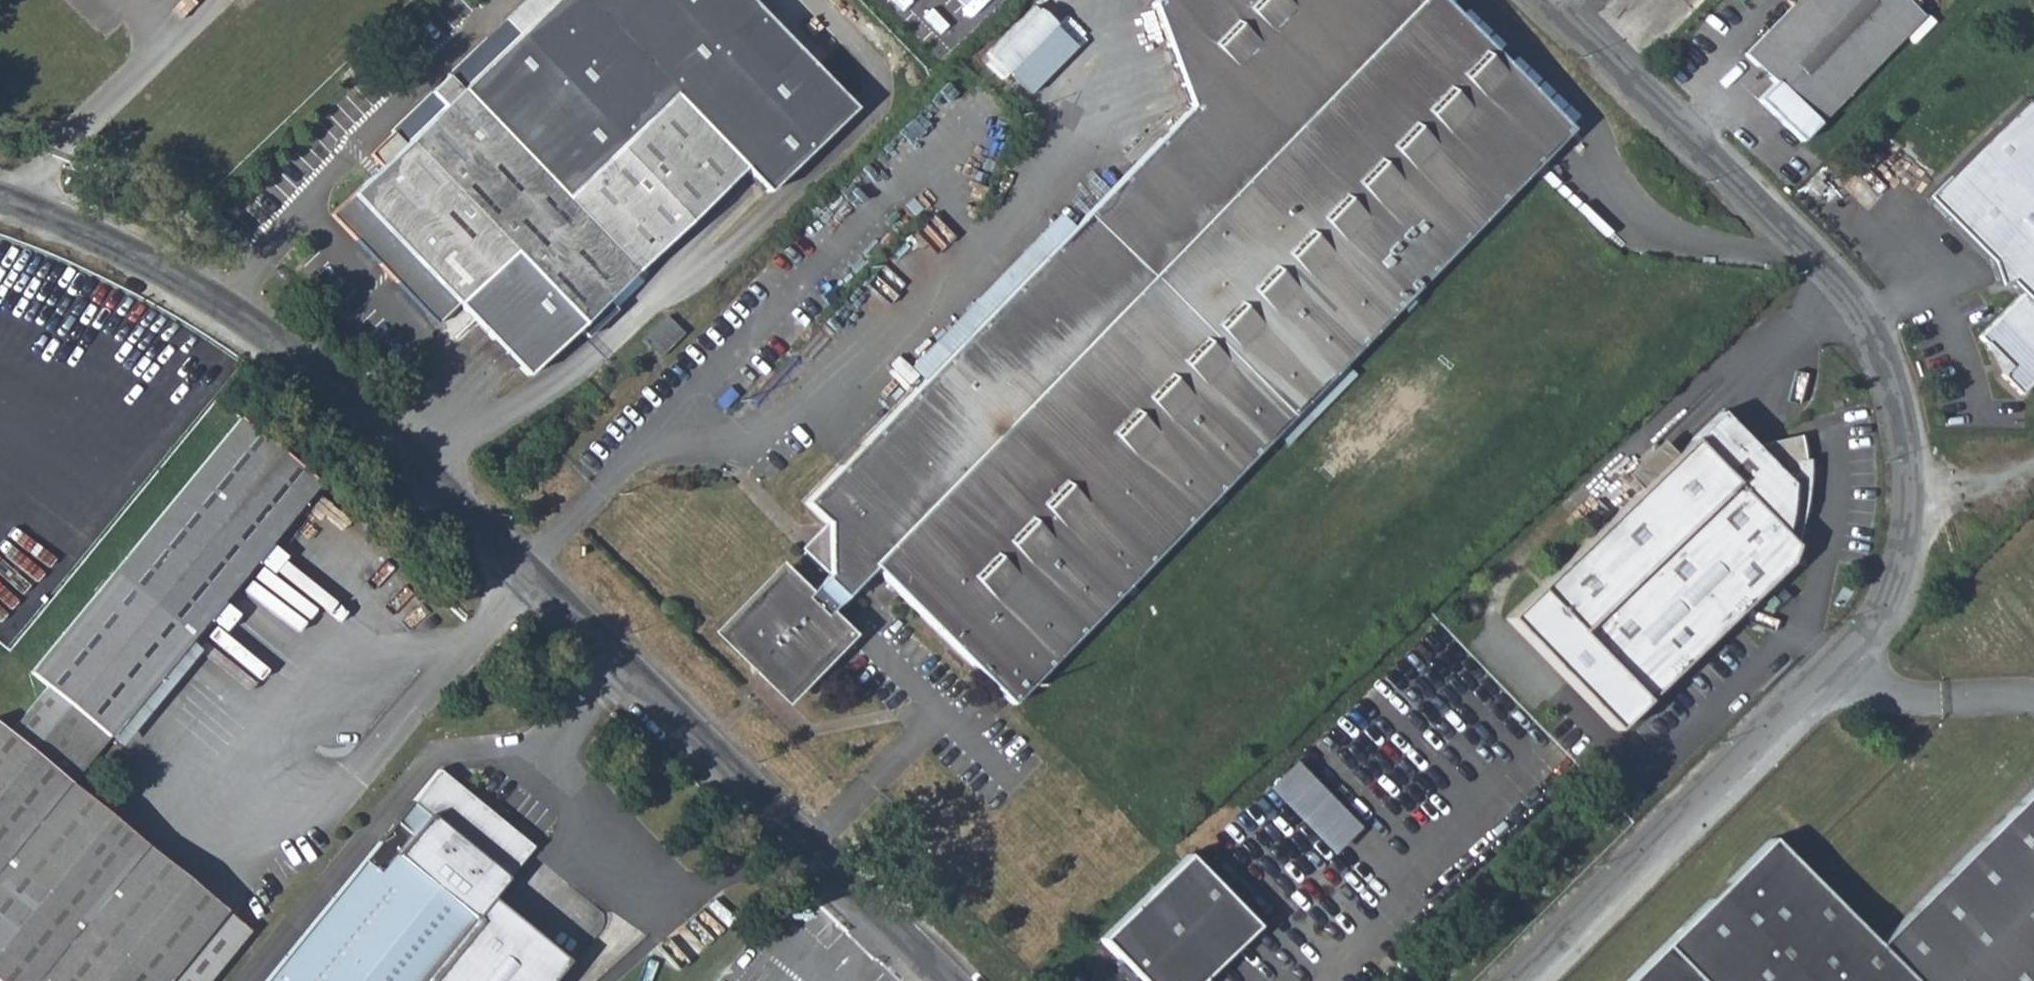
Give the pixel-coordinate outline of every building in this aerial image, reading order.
[(384,164),(331,215),(437,327),(456,309),(525,381),(746,171),(768,194),(856,110),(752,0),(555,0),(461,89),(449,76),(432,93),(445,106),(408,141),(394,127),(370,150),(384,164)] [(1286,417),(1558,133),(1422,0),(1142,0),(1140,3),(1178,109),(1082,214),(1286,417)] [(1738,55),(1768,84),(1751,100),(1791,142),(1915,17),(1898,0),(1792,0),(1781,11),(1738,55)] [(988,54),(1029,95),(1080,45),(1039,4),(988,54)] [(1923,188),(1987,255),(1993,277),(2005,274),(2020,290),(1977,332),(2006,361),(1996,371),(2014,390),(2033,371),(2033,106),(2022,93),(1923,188)] [(793,506),(813,526),(812,579),(797,593),(769,565),(701,632),(775,705),(842,637),(819,613),(859,573),(997,707),(1286,417),(1082,214),(793,506)] [(650,343),(674,320),(664,310),(640,333),(650,343)] [(1704,414),(1485,626),(1591,742),(1770,567),(1782,534),(1787,504),(1787,481),(1777,481),(1776,465),(1787,465),(1782,439),(1736,448),(1704,414)] [(33,728),(95,780),(113,760),(193,663),(321,507),(244,443),(32,694),(49,710),(33,728)] [(12,755),(0,744),(0,980),(194,980),(230,939),(74,807),(95,780),(33,728),(12,755)] [(1270,786),(1335,852),(1363,824),(1298,758),(1270,786)] [(1771,837),(1624,980),(2033,980),(2033,782),(1875,939),(1771,837)] [(279,980),(561,980),(490,921),(532,871),(439,793),(279,980)] [(861,836),(871,847),(880,840),(870,828),(861,836)] [(1192,857),(1105,943),(1141,980),(1209,980),(1262,929),(1192,857)]
